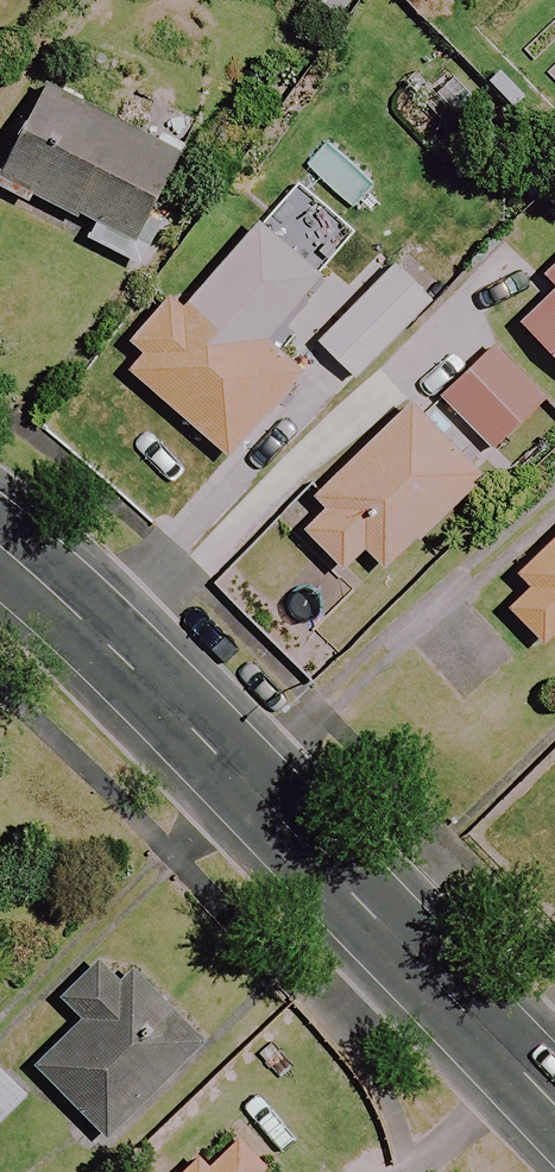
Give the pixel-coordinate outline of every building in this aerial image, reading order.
[(0,168),(0,183),(85,222),(77,239),(125,262),(179,145),(40,81),(0,168)] [(254,224),(178,311),(163,298),(109,360),(134,382),(224,460),(297,375),(260,342),(316,278),(254,224)] [(546,268),(554,277),(554,259),(546,268)] [(314,346),(350,380),(427,300),(391,266),(314,346)] [(554,366),(554,284),(514,326),(554,366)] [(489,452),(540,401),(486,346),(434,397),(489,452)] [(478,478),(405,402),(311,493),(325,507),(298,533),(336,573),(359,551),(380,573),(478,478)] [(491,599),(538,646),(554,629),(554,534),(491,599)] [(89,1011),(31,1069),(101,1140),(200,1043),(104,946),(64,986),(89,1011)] [(23,1094),(0,1071),(0,1117),(23,1094)] [(224,1130),(178,1171),(259,1171),(261,1170),(224,1130)]
